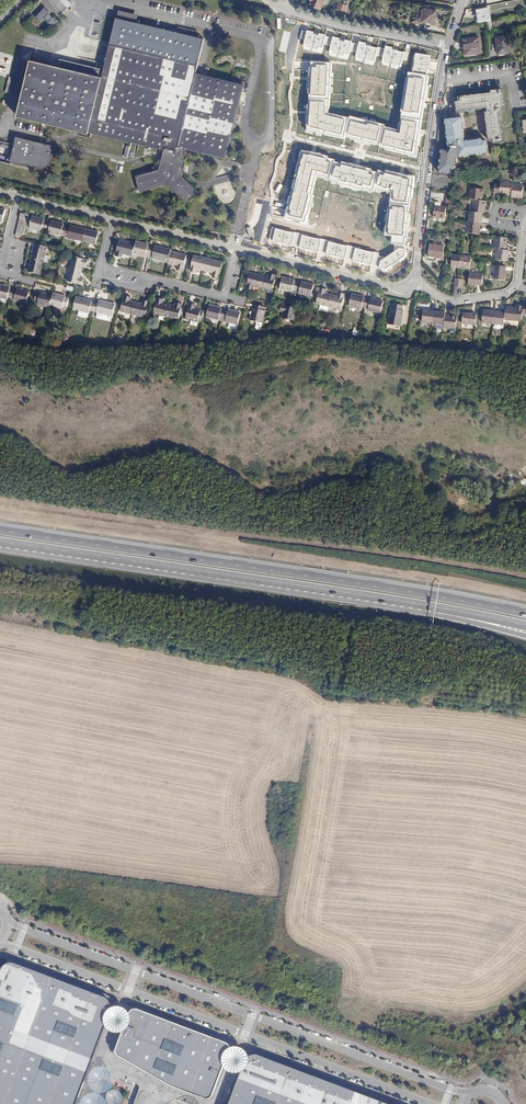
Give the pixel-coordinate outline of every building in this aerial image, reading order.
[(311,0),(312,0),(309,6),(321,10),(325,0),(311,0)] [(348,6),(341,3),(337,10),(347,12),(348,6)] [(44,8),(35,16),(39,21),(43,18),(52,27),(58,22),(53,17),(52,18),(48,13),(49,12),(44,8)] [(478,23),(483,22),(487,21),(491,20),(489,8),(476,10),(478,23)] [(436,11),(423,9),(421,22),(434,24),(436,11)] [(57,68),(29,62),(15,118),(87,135),(88,133),(164,151),(158,172),(134,178),(138,194),(164,187),(186,205),(196,193),(184,182),(187,178),(185,170),(180,166),(184,150),(224,160),(242,87),(194,75),(202,42),(115,21),(101,80),(97,79),(99,71),(58,62),(57,68)] [(387,51),(302,29),(300,38),(305,40),(303,47),(321,52),(323,44),(331,47),(330,53),(348,58),(350,51),(355,53),(354,59),(374,64),(376,55),(383,56),(382,62),(400,67),(402,59),(406,60),(408,53),(388,48),(387,51)] [(507,35),(496,37),(498,54),(509,52),(507,35)] [(479,40),(466,42),(467,54),(480,53),(479,40)] [(429,56),(416,54),(414,73),(408,73),(400,130),(385,127),(386,125),(351,115),(350,119),(329,113),(333,64),(310,62),(309,66),(305,130),(345,140),(346,136),(380,145),(379,149),(415,157),(429,76),(426,75),(429,56)] [(493,91),(454,96),(456,105),(458,104),(459,110),(486,106),(490,138),(495,138),(495,140),(504,139),(501,107),(505,107),(503,88),(492,89),(493,91)] [(462,144),(460,155),(491,151),(489,138),(485,139),(484,137),(465,140),(465,142),(463,142),(462,138),(466,137),(463,116),(454,117),(454,112),(447,114),(447,118),(446,118),(450,145),(451,145),(462,144)] [(56,147),(15,138),(9,163),(48,173),(56,147)] [(443,147),(441,171),(453,172),(453,167),(457,167),(458,156),(460,155),(462,144),(451,145),(450,148),(443,147)] [(286,213),(285,219),(304,223),(307,214),(310,214),(314,195),(312,195),(316,175),(330,178),(328,183),(373,194),(375,188),(392,192),(390,210),(388,210),(385,235),(392,236),(391,244),(396,244),(394,252),(386,258),(378,256),(379,253),(273,228),(270,241),(389,270),(405,258),(407,246),(403,245),(405,238),(407,238),(412,212),(408,212),(410,198),(413,198),(414,177),(387,170),(386,172),(379,171),(379,173),(334,162),(335,160),(328,158),(329,156),(302,150),(286,213)] [(501,179),(500,182),(499,191),(511,192),(513,182),(513,180),(501,179)] [(523,183),(513,182),(511,192),(511,194),(522,195),(523,183)] [(470,198),(475,199),(482,199),(483,188),(471,187),(470,198)] [(475,199),(473,211),(482,212),(485,212),(486,200),(482,199),(475,199)] [(448,206),(437,205),(435,216),(447,217),(448,206)] [(470,211),(469,221),(481,222),(482,212),(473,211),(470,211)] [(31,217),(23,215),(19,236),(26,238),(31,217)] [(48,222),(36,219),(33,232),(45,235),(45,233),(49,234),(51,225),(47,224),(48,222)] [(469,221),(468,232),(475,233),(480,233),(481,222),(469,221)] [(54,225),(51,225),(49,234),(52,234),(51,236),(64,239),(67,227),(54,224),(54,225)] [(90,232),(74,229),(72,241),(87,245),(90,232)] [(102,236),(90,232),(87,245),(99,248),(102,236)] [(495,248),(498,248),(507,249),(508,236),(497,235),(495,248)] [(136,257),(138,247),(123,243),(119,259),(126,261),(126,257),(135,260),(136,257)] [(446,246),(432,244),(431,255),(445,257),(446,246)] [(50,248),(40,245),(40,249),(38,249),(35,261),(47,264),(50,251),(49,251),(50,248)] [(152,259),(154,250),(151,249),(151,248),(139,245),(138,247),(136,257),(148,260),(149,258),(152,259)] [(507,249),(498,248),(497,259),(509,261),(510,250),(507,249)] [(171,266),(173,255),(174,253),(158,249),(158,250),(154,250),(152,259),(155,259),(155,262),(171,266)] [(463,255),(453,254),(452,266),(462,267),(463,255)] [(189,259),(173,255),(171,266),(170,267),(179,270),(179,273),(185,275),(189,259)] [(473,256),(463,255),(462,267),(472,268),(473,257),(473,256)] [(91,262),(76,258),(73,269),(86,273),(87,267),(90,268),(91,262)] [(208,262),(196,259),(192,276),(198,277),(199,273),(205,275),(208,262)] [(47,264),(35,261),(32,273),(44,276),(47,264)] [(224,266),(208,262),(205,275),(214,277),(214,281),(220,282),(224,266)] [(507,266),(497,265),(495,279),(506,280),(507,266)] [(84,279),(86,273),(73,269),(70,282),(86,286),(87,280),(84,279)] [(484,274),(471,272),(470,283),(483,284),(484,274)] [(250,276),(246,292),(252,294),(253,290),(260,292),(263,280),(250,276)] [(269,281),(263,280),(260,292),(273,295),(277,279),(269,277),(269,281)] [(294,286),(283,283),(279,295),(291,298),(292,296),(296,297),(298,288),(294,287),(294,286)] [(0,286),(0,299),(8,301),(9,298),(12,299),(14,291),(11,290),(12,289),(0,286)] [(301,289),(298,288),(296,297),(298,298),(298,300),(311,303),(314,291),(301,288),(301,289)] [(18,292),(14,291),(12,299),(15,300),(15,303),(27,306),(30,294),(18,290),(18,292)] [(43,294),(40,293),(38,301),(41,302),(40,305),(52,308),(53,306),(56,295),(44,292),(43,294)] [(327,294),(320,292),(316,308),(329,311),(332,299),(326,297),(327,294)] [(56,293),(56,295),(53,306),(65,309),(66,307),(69,308),(72,298),(68,297),(68,296),(56,293)] [(338,301),(332,299),(329,311),(340,314),(344,299),(338,297),(338,301)] [(97,304),(79,299),(75,312),(91,317),(92,312),(95,313),(97,304)] [(365,302),(353,299),(350,310),(362,314),(363,311),(366,312),(368,303),(365,302)] [(132,302),(126,301),(122,317),(134,320),(137,307),(131,306),(132,302)] [(165,304),(159,302),(155,319),(167,322),(170,309),(164,308),(165,304)] [(101,305),(97,304),(95,313),(99,314),(99,316),(114,319),(117,307),(101,303),(101,305)] [(371,304),(368,303),(366,312),(368,313),(368,315),(380,318),(383,306),(371,303),(371,304)] [(387,328),(400,330),(404,305),(391,303),(387,328)] [(143,308),(137,307),(134,320),(146,323),(150,307),(144,305),(143,308)] [(176,311),(170,309),(167,322),(180,325),(184,309),(177,307),(176,311)] [(197,309),(191,307),(187,324),(199,327),(202,314),(196,313),(197,309)] [(507,307),(507,312),(506,319),(517,320),(518,308),(507,307)] [(223,311),(211,308),(208,320),(220,324),(221,322),(224,323),(227,314),(223,313),(223,311)] [(296,313),(280,309),(278,315),(283,316),(282,319),(294,323),(296,313)] [(436,310),(425,309),(423,321),(435,322),(436,310)] [(496,310),(485,309),(483,321),(494,322),(496,310)] [(448,311),(436,310),(435,322),(446,323),(447,314),(448,311)] [(507,312),(496,310),(494,322),(497,323),(496,327),(505,328),(506,319),(507,312)] [(267,315),(255,311),(251,324),(264,327),(267,315)] [(478,312),(465,311),(463,321),(477,323),(478,312)] [(230,314),(227,314),(224,323),(227,323),(227,325),(239,328),(242,316),(230,313),(230,314)] [(459,315),(447,314),(446,323),(446,326),(458,327),(459,315)] [(294,323),(282,319),(280,326),(292,329),(294,323)] [(116,1000),(6,961),(2,973),(44,990),(111,1015),(116,1000)] [(2,973),(0,977),(0,1103),(77,1103),(92,1063),(25,1037),(44,990),(2,973)] [(92,1063),(111,1015),(44,990),(25,1037),(92,1063)] [(155,1017),(136,1010),(131,1025),(149,1032),(155,1017)] [(166,1021),(155,1017),(149,1032),(160,1036),(166,1021)] [(166,1021),(160,1036),(172,1041),(178,1026),(166,1021)] [(128,1059),(137,1063),(149,1032),(131,1025),(121,1049),(123,1054),(128,1059)] [(178,1026),(172,1041),(224,1061),(230,1046),(178,1026)] [(213,1093),(224,1061),(172,1041),(160,1036),(149,1032),(137,1063),(173,1082),(207,1096),(213,1093)] [(249,1053),(230,1103),(378,1103),(249,1053)]
